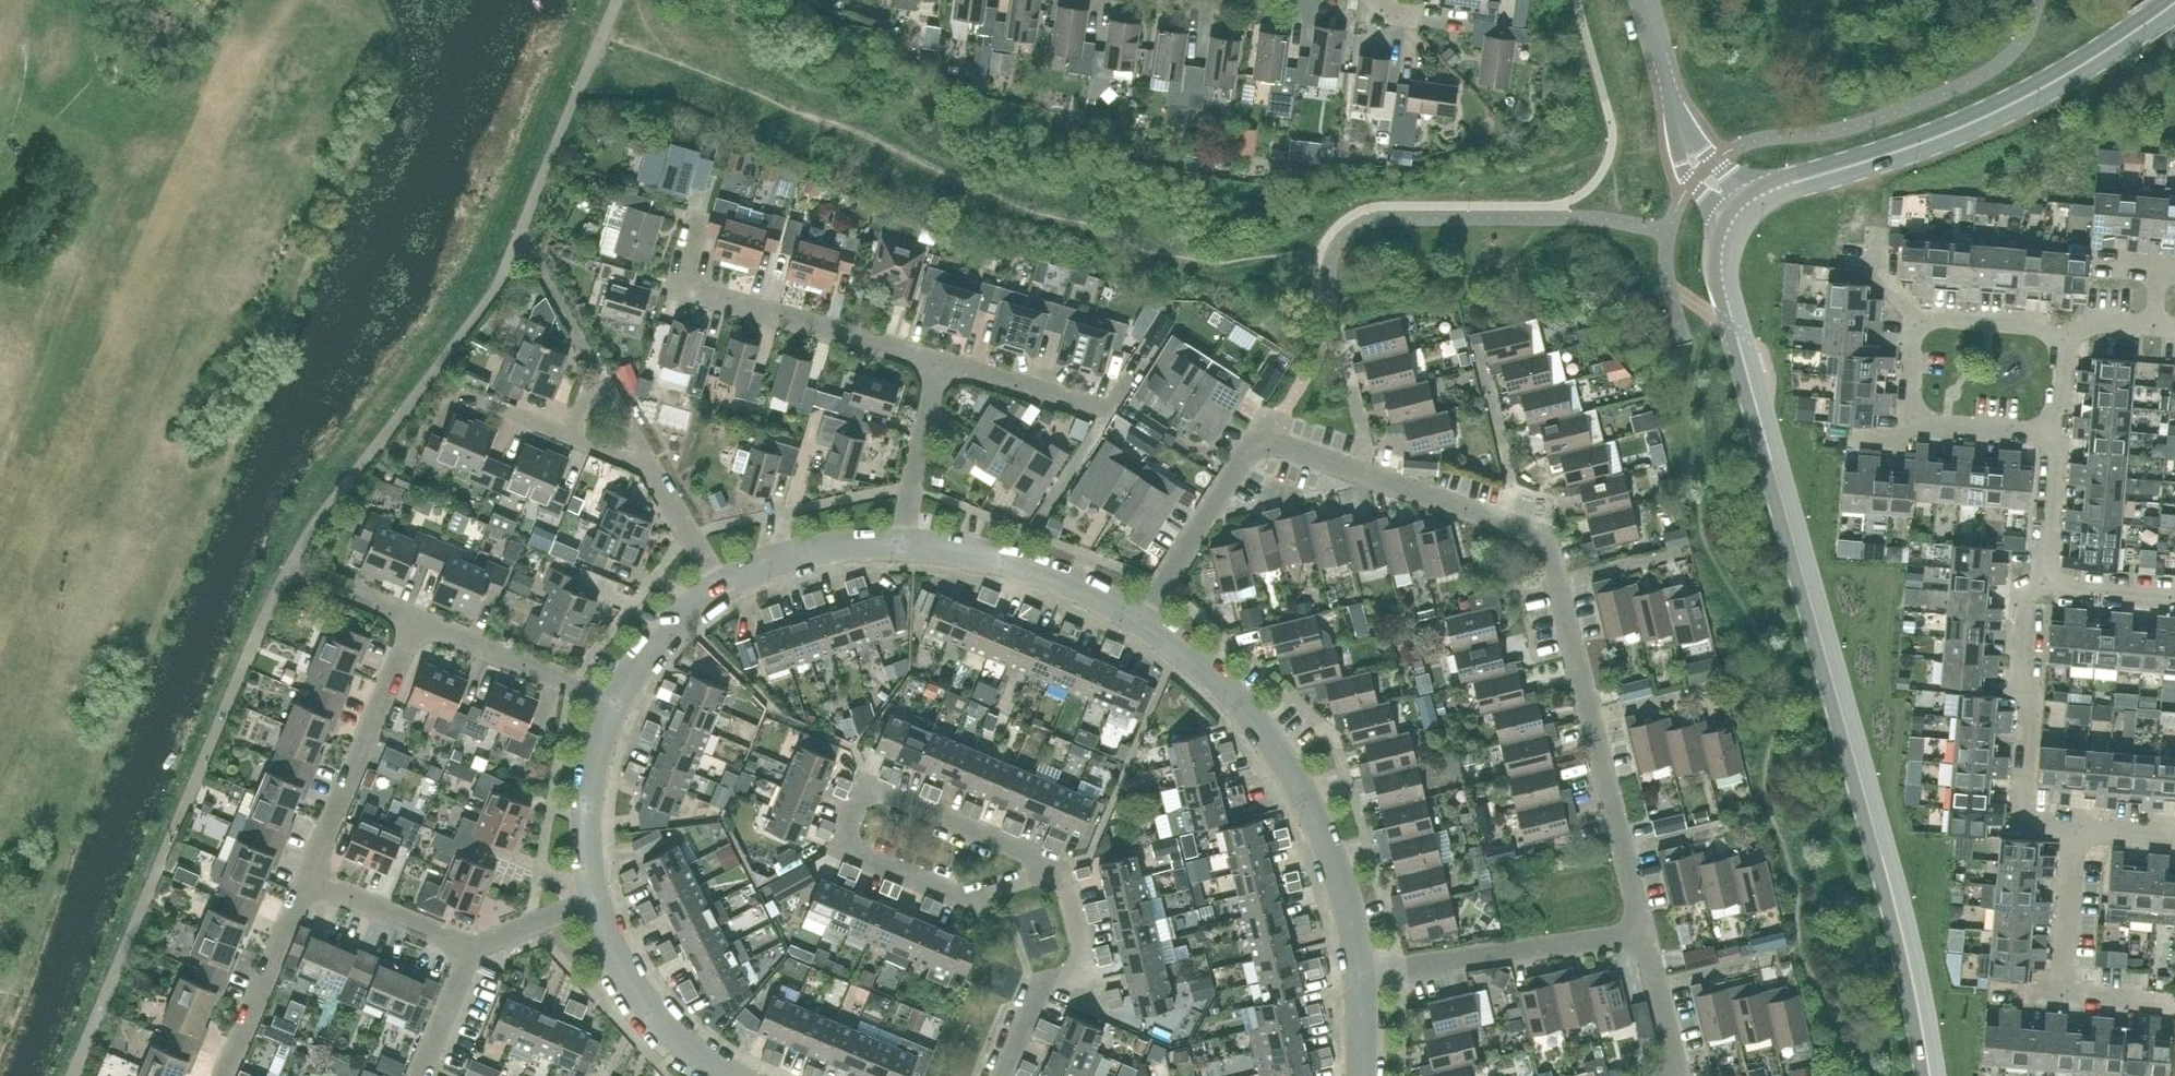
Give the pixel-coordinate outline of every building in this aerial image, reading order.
[(894,7),(917,11),(918,0),(895,0),(894,7)] [(985,0),(957,0),(954,17),(972,19),(970,32),(993,36),(995,21),(997,8),(984,6),(985,0)] [(1039,0),(1011,0),(1008,22),(995,21),(993,36),(991,48),(1014,51),(1016,38),(1033,40),(1039,0)] [(1486,0),(1440,0),(1439,4),(1470,8),(1468,21),(1474,22),(1496,25),(1498,12),(1499,2),(1486,0)] [(1082,41),(1086,11),(1059,7),(1053,52),(1070,54),(1068,72),(1090,75),(1094,49),(1095,43),(1082,41)] [(1498,12),(1496,25),(1514,27),(1516,14),(1498,12)] [(1090,77),(1087,97),(1096,99),(1109,87),(1109,80),(1113,80),(1115,67),(1132,69),(1139,24),(1111,21),(1107,51),(1094,49),(1090,75),(1090,77)] [(1514,27),(1496,25),(1474,22),(1470,45),(1484,46),(1480,81),(1507,85),(1513,41),(1526,43),(1527,29),(1514,27)] [(1337,75),(1343,30),(1316,27),(1311,57),(1298,55),(1297,68),(1295,83),(1318,86),(1320,73),(1337,75)] [(1155,58),(1152,75),(1169,77),(1169,81),(1168,91),(1166,103),(1189,106),(1191,94),(1190,94),(1191,90),(1193,78),(1195,66),(1182,64),(1186,34),(1158,30),(1155,58)] [(1284,66),(1288,36),(1261,32),(1255,77),(1272,79),(1270,93),(1293,96),(1295,83),(1297,68),(1284,66)] [(1191,94),(1189,106),(1202,108),(1204,96),(1213,97),(1215,84),(1233,86),(1235,69),(1239,41),(1211,37),(1207,68),(1195,66),(1193,78),(1191,90),(1190,94),(1191,94)] [(1450,65),(1457,58),(1448,47),(1440,54),(1450,65)] [(1007,75),(1010,53),(993,51),(990,73),(1007,75)] [(1384,91),(1388,60),(1360,56),(1354,101),(1372,103),(1370,117),(1392,120),(1396,93),(1384,91)] [(1452,115),(1456,87),(1411,81),(1409,94),(1396,93),(1392,120),(1389,142),(1403,143),(1403,139),(1413,140),(1417,110),(1452,115)] [(672,143),(671,149),(650,143),(639,179),(660,185),(660,187),(687,195),(690,184),(705,188),(713,161),(698,157),(699,151),(672,143)] [(727,165),(742,170),(746,154),(731,150),(727,165)] [(2145,155),(2144,170),(2157,171),(2158,156),(2145,155)] [(776,180),(779,167),(780,165),(766,162),(765,163),(762,176),(776,180)] [(2161,235),(2174,236),(2172,253),(2174,253),(2174,188),(2164,187),(2163,198),(2165,198),(2161,235)] [(607,226),(600,252),(616,257),(617,252),(623,254),(650,261),(663,216),(649,212),(653,199),(623,190),(621,190),(617,204),(623,206),(628,207),(623,222),(621,230),(607,226)] [(2115,231),(2118,194),(2094,192),(2090,246),(2101,247),(2103,230),(2115,231)] [(2137,250),(2141,196),(2118,194),(2115,231),(2127,232),(2126,249),(2137,250)] [(2161,235),(2165,198),(2163,198),(2141,196),(2137,250),(2147,251),(2149,234),(2161,235)] [(729,203),(730,201),(717,197),(709,224),(722,227),(713,256),(722,259),(720,264),(734,268),(751,209),(729,203)] [(1892,199),(1891,212),(1900,213),(1901,199),(1892,199)] [(752,209),(753,208),(752,207),(751,209),(734,268),(747,272),(749,267),(757,269),(766,240),(778,243),(786,217),(773,213),(773,215),(752,209)] [(799,236),(803,222),(790,218),(782,245),(795,248),(787,278),(795,280),(794,285),(807,289),(821,242),(799,236)] [(935,242),(937,233),(925,230),(922,238),(935,242)] [(1922,234),(1919,231),(1911,231),(1908,232),(1905,235),(1889,234),(1888,245),(1902,246),(1900,276),(1913,277),(1911,294),(1922,295),(1927,241),(1925,241),(1924,237),(1922,234)] [(821,242),(807,289),(821,293),(822,288),(831,291),(839,261),(852,265),(859,239),(855,237),(846,235),(837,232),(834,245),(833,246),(821,242)] [(918,271),(924,251),(883,239),(873,274),(898,282),(892,300),(909,305),(919,272),(918,271)] [(1947,280),(1950,243),(1927,241),(1922,295),(1933,296),(1934,279),(1947,280)] [(1968,299),(1973,245),(1950,243),(1947,280),(1959,281),(1957,298),(1968,299)] [(1993,284),(1996,247),(1973,245),(1968,299),(1979,300),(1981,283),(1993,284)] [(2015,303),(2019,249),(1996,247),(1993,284),(2005,285),(2004,302),(2015,303)] [(2039,288),(2042,251),(2019,249),(2015,303),(2025,304),(2027,287),(2039,288)] [(2061,307),(2065,253),(2042,251),(2039,288),(2052,289),(2050,306),(2061,307)] [(2086,292),(2089,255),(2065,253),(2061,307),(2072,307),(2073,290),(2086,292)] [(1814,294),(1819,260),(1792,256),(1787,290),(1814,294)] [(602,262),(598,277),(611,281),(601,312),(623,319),(626,319),(623,331),(637,335),(640,323),(643,315),(650,291),(634,286),(638,272),(623,268),(602,262)] [(946,283),(949,272),(928,266),(920,292),(933,296),(925,324),(946,330),(959,287),(946,283)] [(1860,269),(1840,268),(1829,267),(1828,281),(1858,283),(1860,269)] [(1073,269),(1069,281),(1082,284),(1085,273),(1073,269)] [(987,312),(995,285),(983,281),(979,293),(959,287),(946,330),(967,336),(975,308),(987,312)] [(1865,284),(1858,283),(1828,281),(1826,305),(1880,309),(1881,298),(1864,297),(1865,284)] [(995,285),(987,312),(999,315),(991,343),(1012,349),(1025,306),(1028,295),(1016,291),(995,285)] [(525,317),(514,343),(523,346),(518,358),(562,377),(562,376),(559,375),(568,354),(543,344),(549,327),(555,314),(547,299),(536,307),(531,320),(525,317)] [(1025,306),(1012,349),(1033,355),(1041,327),(1054,331),(1062,304),(1049,300),(1049,301),(1040,299),(1037,309),(1025,306)] [(1079,321),(1083,310),(1062,304),(1054,331),(1066,335),(1058,362),(1079,368),(1092,325),(1079,321)] [(1879,320),(1880,309),(1826,305),(1824,328),(1861,331),(1862,318),(1879,320)] [(1159,313),(1144,336),(1159,346),(1174,322),(1159,313)] [(1364,361),(1408,350),(1399,316),(1345,330),(1347,339),(1358,336),(1364,360),(1364,361)] [(1121,350),(1129,323),(1108,317),(1105,328),(1092,325),(1079,368),(1100,374),(1108,347),(1121,350)] [(1525,320),(1470,334),(1472,344),(1484,341),(1489,365),(1533,354),(1533,353),(1544,351),(1536,318),(1525,320)] [(665,344),(660,362),(691,372),(685,393),(701,397),(715,348),(701,344),(705,330),(676,322),(669,345),(665,344)] [(1860,343),(1861,331),(1824,328),(1822,351),(1828,352),(1839,353),(1839,352),(1876,355),(1877,345),(1860,343)] [(1173,335),(1154,365),(1193,389),(1198,380),(1205,370),(1212,359),(1189,344),(1173,335)] [(752,370),(759,346),(732,338),(720,378),(738,384),(735,396),(756,402),(765,374),(752,370)] [(1416,383),(1416,382),(1408,350),(1364,361),(1364,360),(1353,363),(1355,373),(1367,370),(1372,394),(1416,383)] [(1533,354),(1489,365),(1492,374),(1503,371),(1509,395),(1553,385),(1552,384),(1564,381),(1557,351),(1545,354),(1544,351),(1533,353),(1533,354)] [(1839,352),(1839,353),(1828,352),(1826,374),(1837,375),(1874,379),(1875,366),(1892,368),(1893,356),(1876,355),(1839,352)] [(805,386),(812,362),(784,353),(773,394),(791,399),(789,407),(810,414),(817,389),(805,386)] [(510,354),(495,389),(520,399),(525,387),(553,398),(553,397),(551,396),(559,376),(561,377),(562,377),(518,358),(510,354)] [(1606,371),(1624,366),(1615,357),(1590,363),(1593,374),(1606,371)] [(2134,361),(2102,358),(2097,358),(2096,371),(2079,369),(2078,380),(2132,384),(2134,361)] [(1198,380),(1193,389),(1231,413),(1250,384),(1235,374),(1212,359),(1205,370),(1198,380)] [(624,383),(638,377),(630,360),(616,367),(624,383)] [(1269,363),(1252,389),(1267,398),(1283,373),(1269,363)] [(1181,408),(1193,389),(1154,365),(1135,394),(1151,404),(1158,393),(1181,408)] [(1608,380),(1631,374),(1624,366),(1606,371),(1608,380)] [(2156,387),(2171,388),(2172,375),(2157,373),(2156,387)] [(890,414),(898,386),(858,375),(853,393),(844,391),(838,413),(862,420),(866,407),(890,414)] [(1873,391),(1874,379),(1837,375),(1835,399),(1889,403),(1890,392),(1873,391)] [(1572,414),(1582,412),(1574,379),(1564,381),(1552,384),(1553,385),(1509,395),(1511,404),(1523,401),(1529,425),(1572,415),(1572,414)] [(1435,413),(1427,380),(1416,382),(1416,383),(1372,394),(1375,403),(1386,400),(1392,424),(1435,413)] [(2130,408),(2132,384),(2078,380),(2077,391),(2094,392),(2093,405),(2130,408)] [(1212,443),(1231,413),(1193,389),(1181,408),(1204,423),(1197,434),(1212,443)] [(1888,414),(1889,403),(1835,399),(1833,422),(1870,425),(1871,413),(1888,414)] [(999,424),(1006,413),(991,404),(972,434),(1010,458),(1022,439),(999,424)] [(2128,431),(2130,408),(2093,405),(2092,417),(2075,415),(2074,426),(2128,431)] [(1591,444),(1602,441),(1594,409),(1583,412),(1583,411),(1582,412),(1572,414),(1572,415),(1529,425),(1531,434),(1542,432),(1548,456),(1592,445),(1591,444)] [(1412,455),(1455,444),(1447,410),(1435,413),(1392,424),(1394,433),(1406,430),(1412,455)] [(1635,432),(1656,427),(1652,410),(1630,415),(1635,432)] [(1135,426),(1159,442),(1168,428),(1144,412),(1135,426)] [(458,464),(475,423),(454,414),(443,439),(431,434),(421,458),(442,467),(445,459),(458,464)] [(846,434),(850,422),(824,414),(815,443),(832,448),(825,472),(853,480),(864,440),(846,434)] [(486,457),(497,432),(475,423),(458,464),(470,469),(467,477),(490,487),(500,463),(486,457)] [(1151,455),(1159,442),(1135,426),(1127,440),(1151,455)] [(2126,454),(2128,431),(2074,426),(2073,437),(2090,439),(2089,451),(2126,454)] [(998,477),(1010,458),(972,434),(953,463),(968,473),(975,462),(998,477)] [(792,476),(800,448),(770,439),(767,452),(752,447),(751,452),(743,450),(738,449),(732,469),(737,471),(745,473),(741,487),(768,495),(775,471),(792,476)] [(1052,443),(1045,454),(1022,439),(1010,458),(1048,483),(1067,453),(1052,443)] [(1115,460),(1122,449),(1107,440),(1088,469),(1126,494),(1138,475),(1115,460)] [(1973,465),(1975,441),(1964,440),(1963,447),(1959,501),(1982,503),(1985,466),(1973,465)] [(1611,475),(1603,441),(1602,441),(1591,444),(1592,445),(1548,456),(1550,465),(1562,462),(1568,486),(1611,475)] [(529,494),(546,452),(525,443),(514,469),(500,463),(490,487),(513,497),(517,489),(529,494)] [(1926,461),(1928,444),(1916,443),(1915,460),(1916,460),(1913,497),(1936,499),(1939,462),(1926,461)] [(1959,501),(1963,447),(1953,446),(1951,463),(1939,462),(1936,499),(1959,501)] [(2005,505),(2010,451),(1999,450),(1997,467),(1985,466),(1982,503),(2005,505)] [(2019,469),(2020,452),(2010,451),(2005,505),(2029,507),(2032,470),(2019,469)] [(2124,477),(2126,454),(2089,451),(2088,463),(2071,462),(2070,473),(2124,477)] [(558,487),(568,461),(546,452),(529,494),(541,499),(538,507),(559,516),(569,492),(558,487)] [(1865,510),(1869,456),(1859,455),(1857,472),(1844,471),(1841,508),(1865,510)] [(1879,474),(1880,457),(1869,456),(1865,510),(1888,512),(1891,475),(1879,474)] [(1029,512),(1048,483),(1010,458),(998,477),(1021,492),(1014,503),(1029,512)] [(1437,475),(1438,462),(1403,459),(1402,473),(1437,475)] [(1916,460),(1915,460),(1905,459),(1903,476),(1891,475),(1888,512),(1912,514),(1913,497),(1916,460)] [(1131,487),(1126,494),(1164,518),(1183,488),(1169,479),(1168,479),(1145,464),(1138,475),(1131,487)] [(1114,513),(1126,494),(1088,469),(1069,499),(1084,509),(1091,498),(1114,513)] [(1587,516),(1631,505),(1622,472),(1611,475),(1568,486),(1570,495),(1581,492),(1587,516)] [(2122,500),(2124,477),(2070,473),(2069,483),(2086,485),(2085,497),(2122,500)] [(403,497),(406,490),(381,479),(378,487),(403,497)] [(623,496),(612,491),(608,489),(599,511),(607,514),(602,526),(623,535),(643,544),(652,522),(627,512),(632,500),(626,497),(623,496)] [(1183,489),(1177,500),(1187,506),(1194,496),(1183,489)] [(2142,514),(2158,517),(2162,494),(2146,491),(2142,514)] [(1145,548),(1164,518),(1126,494),(1114,513),(1137,528),(1130,538),(1145,548)] [(2120,523),(2122,500),(2085,497),(2084,509),(2067,508),(2066,519),(2120,523)] [(1639,539),(1634,518),(1631,505),(1587,516),(1593,540),(1582,543),(1584,553),(1639,539)] [(1306,512),(1282,518),(1279,507),(1271,509),(1273,518),(1284,564),(1316,556),(1317,556),(1306,512)] [(1284,564),(1273,518),(1271,509),(1262,511),(1265,523),(1240,529),(1251,572),(1252,572),(1284,564)] [(1318,522),(1317,518),(1315,510),(1306,512),(1317,556),(1316,556),(1319,567),(1352,559),(1353,559),(1342,516),(1318,522)] [(392,522),(384,518),(370,513),(362,534),(357,532),(352,543),(369,550),(362,567),(384,576),(401,535),(389,530),(392,522)] [(1354,525),(1352,518),(1351,514),(1342,516),(1353,559),(1352,559),(1355,571),(1388,562),(1389,562),(1378,519),(1354,525)] [(1390,528),(1387,518),(1387,517),(1378,519),(1389,562),(1388,562),(1391,574),(1424,566),(1425,566),(1414,522),(1390,528)] [(2118,547),(2120,523),(2066,519),(2065,530),(2082,531),(2081,543),(2118,547)] [(1451,525),(1426,531),(1423,520),(1414,522),(1425,566),(1424,566),(1427,577),(1461,569),(1451,525)] [(643,544),(623,535),(602,526),(597,538),(589,535),(580,557),(604,567),(609,555),(634,565),(643,544)] [(1666,548),(1687,543),(1689,543),(1686,527),(1663,533),(1666,548)] [(1252,572),(1251,572),(1240,529),(1231,531),(1234,542),(1209,548),(1220,592),(1254,583),(1252,572)] [(548,553),(556,535),(544,530),(536,548),(548,553)] [(430,566),(440,542),(416,532),(413,540),(401,535),(384,576),(405,586),(416,560),(430,566)] [(1883,558),(1884,543),(1864,541),(1862,556),(1883,558)] [(460,560),(463,552),(440,542),(430,566),(444,572),(433,597),(455,606),(472,565),(460,560)] [(2116,570),(2118,547),(2081,543),(2080,556),(2063,554),(2062,566),(2116,570)] [(1990,547),(1956,544),(1953,544),(1951,568),(2005,572),(2006,561),(1989,560),(1990,547)] [(2145,550),(2143,567),(2154,568),(2155,551),(2145,550)] [(499,595),(509,571),(488,562),(484,570),(472,565),(455,606),(476,615),(487,590),(499,595)] [(572,590),(577,578),(553,568),(544,590),(552,593),(547,605),(588,623),(597,601),(572,590)] [(2004,583),(2005,572),(1951,568),(1949,591),(1986,594),(1987,582),(2004,583)] [(526,595),(533,578),(515,570),(508,587),(526,595)] [(1916,586),(1916,574),(1908,574),(1907,586),(1916,586)] [(858,591),(867,588),(863,576),(854,578),(858,591)] [(849,594),(858,591),(854,578),(845,581),(849,594)] [(1628,585),(1612,589),(1610,578),(1591,582),(1605,636),(1605,637),(1638,629),(1639,628),(1628,585)] [(1664,588),(1640,594),(1637,583),(1628,585),(1639,628),(1638,629),(1641,640),(1674,632),(1664,588)] [(987,602),(992,589),(983,585),(978,598),(987,602)] [(1700,591),(1675,598),(1673,586),(1664,588),(1674,632),(1677,643),(1711,635),(1700,591)] [(927,613),(935,594),(922,588),(914,608),(927,613)] [(1472,610),(1500,603),(1497,588),(1468,595),(1472,610)] [(508,607),(514,592),(506,589),(500,604),(508,607)] [(816,605),(825,602),(821,589),(812,592),(816,605)] [(995,605),(1000,593),(992,589),(987,602),(995,605)] [(1914,602),(1915,590),(1906,589),(1905,601),(1914,602)] [(1985,606),(1986,594),(1949,591),(1947,614),(2001,619),(2002,608),(1985,606)] [(807,608),(816,605),(812,592),(803,595),(807,608)] [(874,639),(896,631),(883,594),(862,601),(874,639)] [(947,639),(962,603),(940,594),(925,630),(947,639)] [(853,645),(874,639),(862,601),(840,608),(853,645)] [(774,619),(783,616),(778,603),(770,606),(774,619)] [(967,647),(982,611),(962,603),(947,639),(967,647)] [(1028,619),(1033,606),(1024,603),(1019,615),(1028,619)] [(1299,617),(1313,614),(1310,603),(1296,606),(1299,617)] [(1491,615),(1503,613),(1500,603),(1472,610),(1445,616),(1454,650),(1497,639),(1491,615)] [(579,644),(588,623),(547,605),(541,617),(533,614),(524,636),(549,646),(554,634),(579,644)] [(765,622),(774,619),(770,606),(761,609),(765,622)] [(1036,622),(1041,610),(1033,606),(1028,619),(1036,622)] [(831,652),(853,645),(840,608),(819,615),(831,652)] [(1245,631),(1259,627),(1264,626),(1260,608),(1241,613),(1245,631)] [(2071,663),(2075,609),(2065,608),(2063,625),(2050,624),(2047,661),(2071,663)] [(2071,663),(2069,676),(2093,678),(2094,665),(2097,628),(2085,627),(2086,610),(2075,609),(2071,663)] [(988,656),(1003,620),(982,611),(967,647),(988,656)] [(2117,667),(2122,613),(2111,612),(2109,629),(2097,628),(2094,665),(2117,667)] [(2131,631),(2132,614),(2122,613),(2117,667),(2140,668),(2143,632),(2131,631)] [(1322,647),(1314,614),(1264,626),(1259,627),(1263,642),(1274,640),(1279,658),(1322,647)] [(2000,629),(2001,619),(1947,614),(1945,637),(1982,640),(1983,628),(2000,629)] [(810,659),(831,652),(819,615),(798,622),(810,659)] [(2163,671),(2168,617),(2157,616),(2156,633),(2143,632),(2140,668),(2163,671)] [(2168,617),(2163,671),(2174,672),(2174,617),(2168,617)] [(1008,665),(1023,628),(1003,620),(988,656),(1008,665)] [(1069,636),(1074,623),(1065,620),(1060,632),(1069,636)] [(789,666),(810,659),(798,622),(777,629),(789,666)] [(1077,639),(1082,627),(1074,623),(1069,636),(1077,639)] [(365,652),(371,638),(342,626),(337,639),(325,634),(315,656),(352,671),(361,650),(365,652)] [(1029,673),(1044,637),(1023,628),(1008,665),(1029,673)] [(767,673),(789,666),(777,629),(755,636),(767,673)] [(1049,682),(1064,646),(1044,637),(1029,673),(1049,682)] [(1110,653),(1115,641),(1106,637),(1101,650),(1110,653)] [(1981,653),(1982,640),(1945,637),(1943,661),(1997,665),(1998,654),(1981,653)] [(745,668),(757,664),(749,639),(737,643),(745,668)] [(1515,661),(1503,664),(1497,639),(1454,650),(1462,684),(1473,681),(1517,670),(1515,661)] [(1119,657),(1124,644),(1115,641),(1110,653),(1119,657)] [(1342,678),(1341,677),(1333,644),(1322,647),(1279,658),(1282,673),(1294,670),(1298,689),(1314,685),(1342,678)] [(1070,690),(1085,654),(1064,646),(1049,682),(1070,690)] [(1090,699),(1106,663),(1085,654),(1070,690),(1090,699)] [(343,692),(352,671),(315,656),(306,678),(318,683),(313,695),(342,708),(348,695),(343,692)] [(1702,659),(1685,663),(1690,684),(1707,680),(1702,659)] [(1996,676),(1997,665),(1943,661),(1941,684),(1978,687),(1979,674),(1996,676)] [(430,711),(447,672),(425,663),(402,716),(413,721),(419,706),(430,711)] [(1111,707),(1126,671),(1106,663),(1090,699),(1111,707)] [(892,664),(883,667),(887,679),(896,676),(892,664)] [(292,683),(295,675),(285,670),(282,678),(292,683)] [(1377,704),(1377,703),(1369,670),(1341,677),(1342,678),(1314,685),(1318,699),(1329,696),(1334,715),(1377,704)] [(1534,691),(1523,694),(1517,670),(1473,681),(1482,714),(1493,711),(1536,700),(1534,691)] [(1146,684),(1147,680),(1126,671),(1111,707),(1132,716),(1135,709),(1144,713),(1155,688),(1146,684)] [(456,710),(468,681),(447,672),(430,711),(441,715),(435,730),(457,740),(461,732),(468,715),(456,710)] [(719,711),(728,690),(692,675),(683,696),(719,711)] [(1905,687),(1907,676),(1898,675),(1897,686),(1905,687)] [(1621,701),(1654,693),(1650,676),(1616,684),(1621,701)] [(673,692),(677,683),(664,678),(661,687),(673,692)] [(939,685),(928,681),(923,693),(934,697),(939,685)] [(501,730),(517,692),(495,683),(484,710),(472,705),(468,715),(461,732),(484,741),(490,726),(501,730)] [(670,701),(673,692),(661,687),(657,695),(670,701)] [(962,713),(969,697),(950,689),(943,705),(962,713)] [(527,730),(539,701),(517,692),(501,730),(511,735),(505,750),(529,760),(539,736),(527,730)] [(2091,704),(2091,694),(2068,692),(2067,702),(2091,704)] [(1995,709),(1996,696),(1959,693),(1957,716),(2011,721),(2012,710),(1995,709)] [(337,721),(342,708),(313,695),(308,707),(296,702),(287,724),(323,740),(332,719),(337,721)] [(710,732),(719,711),(683,696),(674,717),(710,732)] [(979,702),(970,698),(965,710),(974,714),(979,702)] [(1397,734),(1397,733),(1388,700),(1377,703),(1377,704),(1334,715),(1337,729),(1349,726),(1354,745),(1365,743),(1365,742),(1397,734)] [(1554,721),(1542,724),(1536,700),(1493,711),(1501,744),(1556,730),(1554,721)] [(869,706),(850,711),(857,740),(872,719),(869,706)] [(896,759),(911,723),(890,714),(875,750),(896,759)] [(1661,719),(1637,725),(1634,714),(1624,716),(1638,771),(1671,763),(1672,763),(1661,719)] [(917,767),(932,731),(935,723),(915,715),(911,723),(896,759),(917,767)] [(2010,732),(2011,721),(1957,716),(1955,740),(1992,743),(1993,730),(2010,732)] [(702,752),(710,732),(674,717),(666,737),(702,752)] [(1697,723),(1673,729),(1670,717),(1661,719),(1672,763),(1671,763),(1674,775),(1707,766),(1708,766),(1697,723)] [(656,733),(660,724),(647,719),(644,728),(656,733)] [(1733,726),(1709,732),(1706,721),(1697,723),(1708,766),(1707,766),(1710,778),(1744,769),(1733,726)] [(314,761),(323,740),(287,724),(277,747),(278,747),(273,759),(314,776),(319,763),(314,761)] [(653,742),(656,733),(644,728),(640,736),(653,742)] [(1547,742),(1558,739),(1556,730),(1501,744),(1509,777),(1553,766),(1547,742)] [(937,776),(952,740),(932,731),(917,767),(937,776)] [(1362,778),(1416,764),(1408,731),(1397,733),(1397,734),(1365,742),(1365,743),(1370,761),(1358,764),(1362,778)] [(1173,765),(1211,755),(1205,733),(1167,742),(1173,765)] [(832,758),(837,746),(808,734),(803,746),(800,745),(791,766),(827,781),(836,760),(832,758)] [(693,773),(702,752),(666,737),(657,758),(693,773)] [(958,785),(973,748),(952,740),(937,776),(958,785)] [(1991,755),(1992,743),(1955,740),(1953,763),(2007,767),(2008,756),(1991,755)] [(1221,753),(1234,750),(1232,741),(1219,744),(1221,753)] [(1125,759),(1130,746),(1121,743),(1116,755),(1125,759)] [(412,756),(391,747),(387,746),(382,758),(406,768),(412,756)] [(2064,748),(2040,746),(2037,783),(2050,784),(2048,801),(2059,802),(2064,748)] [(978,793),(994,757),(973,748),(958,785),(978,793)] [(2084,787),(2087,750),(2064,748),(2059,802),(2070,803),(2071,786),(2084,787)] [(1223,762),(1236,759),(1234,750),(1221,753),(1223,762)] [(2105,806),(2110,752),(2087,750),(2084,787),(2096,788),(2094,805),(2105,806)] [(2130,791),(2133,754),(2110,752),(2105,806),(2116,807),(2117,790),(2130,791)] [(2152,810),(2156,756),(2133,754),(2130,791),(2142,792),(2141,809),(2152,810)] [(1178,786),(1216,777),(1211,755),(1173,765),(1178,786)] [(2156,756),(2152,810),(2162,811),(2164,794),(2174,795),(2174,758),(2156,756)] [(999,802),(1014,766),(994,757),(978,793),(999,802)] [(401,782),(406,768),(382,758),(376,772),(401,782)] [(685,793),(693,773),(657,758),(649,778),(685,793)] [(308,789),(314,776),(273,759),(268,771),(258,793),(295,808),(303,787),(308,789)] [(639,774),(643,765),(630,760),(627,769),(639,774)] [(2006,778),(2007,767),(1953,763),(1951,786),(1988,789),(1989,776),(2006,778)] [(1381,808),(1424,797),(1416,764),(1362,778),(1365,792),(1377,790),(1381,808)] [(887,781),(892,769),(883,765),(878,778),(887,781)] [(818,801),(827,781),(791,766),(782,786),(818,801)] [(1020,810),(1035,774),(1014,766),(999,802),(1020,810)] [(1570,787),(1559,790),(1553,766),(1509,777),(1517,810),(1572,796),(1570,787)] [(635,783),(639,774),(627,769),(623,777),(635,783)] [(896,785),(901,772),(892,769),(887,781),(896,785)] [(508,782),(483,772),(482,771),(472,794),(488,801),(483,812),(522,828),(531,806),(503,794),(508,782)] [(370,790),(375,778),(367,774),(362,786),(370,790)] [(1040,819),(1055,783),(1035,774),(1020,810),(1040,819)] [(849,790),(853,782),(840,776),(837,785),(849,790)] [(1178,786),(1163,790),(1168,812),(1171,811),(1180,809),(1188,807),(1191,806),(1210,801),(1221,799),(1216,777),(1178,786)] [(676,814),(685,793),(649,778),(640,799),(634,814),(636,828),(663,825),(668,811),(676,814)] [(928,798),(933,786),(925,782),(920,795),(928,798)] [(1061,828),(1076,792),(1055,783),(1040,819),(1061,828)] [(1232,796),(1245,793),(1242,784),(1229,787),(1232,796)] [(846,799),(849,790),(837,785),(833,794),(846,799)] [(810,822),(818,801),(782,786),(774,807),(810,822)] [(937,802),(942,790),(933,786),(928,798),(937,802)] [(1987,801),(1988,789),(1951,786),(1949,809),(2003,813),(2004,803),(1987,801)] [(1945,789),(1925,793),(1929,812),(1949,808),(1945,789)] [(1082,837),(1097,800),(1076,792),(1061,828),(1082,837)] [(286,829),(295,808),(258,793),(249,815),(261,820),(256,832),(285,844),(291,831),(286,829)] [(1234,805),(1247,802),(1245,793),(1232,796),(1234,805)] [(1577,814),(1574,805),(1572,796),(1517,810),(1526,843),(1569,833),(1565,817),(1577,814)] [(1378,844),(1433,830),(1424,797),(1381,808),(1386,827),(1374,830),(1378,844)] [(1168,812),(1173,834),(1191,830),(1202,827),(1227,821),(1221,799),(1210,801),(1191,806),(1188,807),(1180,809),(1171,811),(1168,812)] [(969,816),(975,803),(966,800),(961,812),(969,816)] [(371,821),(378,806),(367,802),(345,856),(366,865),(382,826),(371,821)] [(1477,819),(1491,816),(1487,802),(1474,805),(1477,819)] [(978,819),(983,807),(975,803),(969,816),(978,819)] [(801,843),(810,822),(774,807),(765,828),(801,843)] [(2002,824),(2003,813),(1949,809),(1947,833),(1957,834),(1984,836),(1985,822),(2002,824)] [(1695,823),(1708,819),(1706,811),(1693,814),(1695,823)] [(513,849),(522,828),(483,812),(478,822),(463,816),(454,839),(470,846),(478,849),(483,837),(513,849)] [(1656,834),(1686,827),(1683,814),(1653,821),(1656,834)] [(412,849),(422,825),(399,816),(393,831),(382,826),(366,865),(388,874),(400,844),(412,849)] [(1491,816),(1477,819),(1481,833),(1494,830),(1491,816)] [(1010,833),(1016,820),(1007,817),(1002,829),(1010,833)] [(832,831),(836,823),(823,818),(819,826),(832,831)] [(1019,836),(1024,824),(1016,820),(1010,833),(1019,836)] [(1228,851),(1266,842),(1260,820),(1222,829),(1228,851)] [(828,840),(832,831),(819,826),(816,835),(828,840)] [(1276,839),(1289,836),(1287,827),(1274,830),(1276,839)] [(635,855),(659,843),(653,830),(628,843),(635,855)] [(1397,874),(1441,864),(1433,830),(1378,844),(1381,858),(1393,856),(1397,874)] [(439,849),(445,835),(435,831),(429,845),(439,849)] [(280,858),(285,844),(256,832),(251,844),(228,835),(220,856),(230,860),(230,861),(266,877),(275,856),(280,858)] [(1051,850),(1057,837),(1048,834),(1043,846),(1051,850)] [(1096,852),(1096,854),(1110,851),(1112,850),(1109,836),(1104,834),(1101,842),(1096,852)] [(470,846),(454,839),(446,835),(436,858),(451,864),(447,875),(486,892),(495,870),(465,858),(470,846)] [(1159,866),(1189,860),(1184,839),(1160,844),(1158,835),(1146,838),(1157,888),(1163,887),(1159,866)] [(1278,849),(1291,845),(1289,836),(1276,839),(1278,849)] [(1060,853),(1065,841),(1057,837),(1051,850),(1060,853)] [(2038,840),(2008,838),(2001,837),(1999,861),(2053,865),(2054,855),(2037,853),(2038,840)] [(1233,873),(1271,863),(1266,842),(1228,851),(1233,873)] [(725,871),(741,863),(731,843),(715,851),(725,871)] [(1515,856),(1512,847),(1511,843),(1485,849),(1488,862),(1515,856)] [(653,883),(688,865),(677,845),(643,863),(653,883)] [(1678,858),(1675,846),(1657,851),(1671,906),(1704,897),(1705,897),(1694,854),(1678,858)] [(773,863),(779,875),(803,863),(797,851),(790,848),(777,855),(779,860),(773,863)] [(2122,869),(2123,852),(2112,851),(2106,918),(2130,920),(2134,870),(2122,869)] [(1730,857),(1706,863),(1703,852),(1694,854),(1705,897),(1704,897),(1707,909),(1740,901),(1741,901),(1730,857)] [(1104,886),(1142,877),(1137,854),(1099,864),(1104,886)] [(2153,922),(2159,855),(2148,854),(2146,871),(2134,870),(2130,920),(2153,922)] [(1477,869),(1485,867),(1482,855),(1474,857),(1477,869)] [(1766,860),(1742,866),(1739,855),(1730,857),(1741,901),(1740,901),(1743,912),(1777,904),(1766,860)] [(2169,856),(2159,855),(2153,922),(2174,924),(2174,874),(2168,873),(2169,856)] [(266,877),(230,861),(216,856),(209,873),(212,880),(222,885),(217,896),(256,913),(262,900),(257,898),(266,877)] [(1191,883),(1200,881),(1195,859),(1185,862),(1191,883)] [(847,877),(852,865),(844,861),(838,874),(847,877)] [(2052,876),(2053,865),(1999,861),(1997,884),(2034,887),(2035,875),(2052,876)] [(1238,894),(1276,885),(1271,863),(1233,873),(1238,894)] [(776,879),(771,882),(775,891),(778,897),(780,900),(815,882),(806,864),(776,879)] [(1394,910),(1449,897),(1441,864),(1397,874),(1402,893),(1391,896),(1394,910)] [(663,903),(698,885),(688,865),(653,883),(663,903)] [(856,881),(861,869),(852,865),(847,877),(856,881)] [(1078,879),(1091,875),(1088,866),(1075,869),(1078,879)] [(625,882),(637,876),(633,867),(621,873),(625,882)] [(1286,883),(1300,879),(1297,870),(1284,874),(1286,883)] [(477,913),(486,892),(447,875),(442,886),(427,880),(417,905),(443,916),(449,902),(477,913)] [(1110,908),(1148,898),(1142,877),(1104,886),(1110,908)] [(828,923),(843,887),(822,878),(807,914),(828,923)] [(888,895),(893,882),(885,878),(879,891),(888,895)] [(1289,892),(1302,889),(1300,879),(1286,883),(1289,892)] [(1200,881),(1191,883),(1196,905),(1206,902),(1200,881)] [(897,898),(902,886),(893,882),(888,895),(897,898)] [(1997,884),(1984,883),(1982,906),(1995,907),(2049,912),(2050,901),(2033,900),(2034,887),(1997,884)] [(673,923),(708,905),(698,885),(663,903),(673,923)] [(1244,916),(1282,907),(1276,885),(1238,894),(1244,916)] [(849,932),(864,896),(843,887),(828,923),(849,932)] [(1965,901),(1966,890),(1954,888),(1953,900),(1965,901)] [(251,926),(256,913),(217,896),(212,908),(210,908),(201,930),(237,945),(246,924),(251,926)] [(869,940),(884,904),(864,896),(849,932),(869,940)] [(929,912),(934,899),(926,896),(920,908),(929,912)] [(1414,941),(1457,930),(1449,897),(1394,910),(1398,925),(1409,922),(1414,941)] [(1115,929),(1153,920),(1148,898),(1110,908),(1115,929)] [(641,914),(653,907),(649,899),(637,905),(641,914)] [(708,905),(673,923),(683,942),(718,925),(730,919),(720,899),(708,905)] [(938,915),(943,903),(934,899),(929,912),(938,915)] [(1086,913),(1099,910),(1097,901),(1084,904),(1086,913)] [(890,949),(905,913),(884,904),(869,940),(890,949)] [(646,922),(658,916),(653,907),(641,914),(646,922)] [(1249,938),(1287,928),(1282,907),(1244,916),(1249,938)] [(2048,923),(2049,912),(1995,907),(1993,930),(2030,933),(2031,921),(2048,923)] [(1088,922),(1102,919),(1099,910),(1086,913),(1088,922)] [(890,949),(886,959),(906,967),(910,957),(925,921),(905,913),(890,949)] [(971,929),(976,917),(967,913),(962,925),(971,929)] [(1297,926),(1310,923),(1308,913),(1295,917),(1297,926)] [(1120,951),(1158,941),(1153,920),(1115,929),(1120,951)] [(1986,939),(1986,920),(1960,920),(1961,939),(1986,939)] [(931,966),(946,930),(925,921),(910,957),(931,966)] [(1299,935),(1312,932),(1310,923),(1297,926),(1299,935)] [(312,936),(314,931),(301,925),(280,975),(294,981),(298,972),(319,981),(334,945),(312,936)] [(693,962),(728,945),(718,925),(683,942),(693,962)] [(1254,959),(1292,950),(1287,928),(1249,938),(1254,959)] [(228,967),(237,945),(201,930),(192,952),(204,957),(199,969),(228,981),(233,969),(228,967)] [(931,966),(926,976),(948,985),(952,975),(954,970),(967,975),(979,946),(966,940),(967,939),(946,930),(931,966)] [(2029,946),(2030,933),(1993,930),(1991,953),(2045,958),(2046,947),(2029,946)] [(1206,946),(1213,944),(1211,934),(1203,936),(1206,946)] [(703,982),(738,964),(751,958),(740,938),(728,945),(693,962),(703,982)] [(662,953),(674,947),(669,939),(657,945),(662,953)] [(1126,972),(1164,963),(1158,941),(1120,951),(1126,972)] [(1956,950),(1957,942),(1949,942),(1948,949),(1956,950)] [(1097,956),(1110,953),(1108,944),(1094,947),(1097,956)] [(334,945),(319,981),(340,990),(337,998),(350,1004),(358,983),(359,982),(370,954),(358,949),(356,954),(334,945)] [(1715,945),(1683,953),(1686,967),(1687,970),(1719,962),(1717,952),(1715,945)] [(1720,963),(1742,957),(1739,946),(1717,952),(1719,962),(1720,963)] [(666,962),(678,956),(674,947),(662,953),(666,962)] [(2118,968),(2120,955),(2120,949),(2097,947),(2095,966),(2118,968)] [(1319,957),(1295,963),(1292,950),(1254,959),(1259,981),(1297,971),(1308,969),(1321,966),(1319,957)] [(1958,959),(1959,951),(1947,950),(1947,958),(1958,959)] [(1099,966),(1112,962),(1110,953),(1097,956),(1099,966)] [(2044,969),(2045,958),(1991,953),(1989,977),(2026,980),(2027,967),(2044,969)] [(381,964),(383,960),(370,954),(358,983),(350,1004),(363,1009),(366,1001),(387,1010),(403,973),(381,964)] [(1131,994),(1169,985),(1164,963),(1126,972),(1131,994)] [(753,994),(744,976),(738,964),(703,982),(714,1003),(718,1001),(729,1021),(753,994)] [(1310,978),(1323,975),(1321,966),(1308,969),(1310,978)] [(1584,976),(1569,980),(1566,968),(1548,972),(1562,1027),(1594,1019),(1595,1019),(1584,976)] [(223,994),(228,981),(199,969),(194,981),(182,976),(172,999),(209,1014),(218,992),(223,994)] [(1292,996),(1303,994),(1297,971),(1259,981),(1265,1002),(1265,1003),(1292,996)] [(1528,1035),(1562,1027),(1548,972),(1531,977),(1534,988),(1517,992),(1520,1003),(1521,1005),(1523,1015),(1528,1035)] [(1621,979),(1605,983),(1602,972),(1584,976),(1595,1019),(1594,1019),(1597,1031),(1631,1022),(1621,979)] [(403,973),(387,1010),(408,1018),(404,1027),(419,1033),(428,1012),(433,999),(440,983),(426,978),(424,983),(416,979),(403,973)] [(871,987),(875,977),(863,973),(860,982),(871,987)] [(1212,976),(1189,982),(1194,1001),(1213,997),(1215,992),(1212,976)] [(682,993),(694,987),(690,979),(678,985),(682,993)] [(532,997),(538,985),(529,981),(524,993),(532,997)] [(1727,988),(1703,994),(1700,983),(1690,985),(1704,1040),(1737,1032),(1738,1032),(1727,988)] [(1763,992),(1747,996),(1744,984),(1727,988),(1738,1032),(1737,1032),(1740,1043),(1773,1035),(1774,1035),(1763,992)] [(541,1001),(547,988),(538,985),(532,997),(541,1001)] [(1136,1016),(1174,1007),(1169,985),(1131,994),(1136,1016)] [(686,1001),(698,995),(694,987),(682,993),(686,1001)] [(1107,1000),(1121,996),(1118,987),(1105,991),(1107,1000)] [(1799,995),(1783,999),(1780,988),(1763,992),(1774,1035),(1773,1035),(1776,1047),(1810,1038),(1799,995)] [(1469,1028),(1480,1025),(1472,991),(1429,1002),(1435,1027),(1423,1029),(1426,1038),(1469,1028)] [(1520,1003),(1517,992),(1507,995),(1509,1005),(1520,1003)] [(779,1040),(794,1004),(773,995),(758,1031),(779,1040)] [(1110,1009),(1123,1006),(1121,996),(1107,1000),(1110,1009)] [(1298,1018),(1292,996),(1265,1003),(1265,1002),(1254,1005),(1259,1027),(1298,1018)] [(946,1019),(952,1002),(940,997),(933,1013),(946,1019)] [(513,1043),(528,1007),(507,998),(492,1034),(513,1043)] [(573,1014),(579,1002),(570,998),(565,1011),(573,1014)] [(200,1035),(209,1014),(172,999),(163,1021),(175,1026),(170,1038),(199,1050),(205,1037),(200,1035)] [(1639,1038),(1654,1034),(1646,1001),(1631,1004),(1639,1038)] [(582,1018),(588,1006),(579,1002),(573,1014),(582,1018)] [(1308,1015),(1321,1012),(1319,1003),(1306,1006),(1308,1015)] [(799,1049),(815,1013),(794,1004),(779,1040),(799,1049)] [(1508,1019),(1523,1015),(1521,1005),(1506,1009),(1508,1019)] [(530,1061),(534,1051),(549,1015),(528,1007),(513,1043),(509,1053),(530,1061)] [(2006,1064),(2010,1010),(1999,1009),(1998,1026),(1985,1025),(1982,1062),(2006,1064)] [(2019,1028),(2021,1011),(2010,1010),(2006,1064),(2029,1066),(2032,1029),(2019,1028)] [(1310,1024),(1323,1021),(1321,1012),(1308,1015),(1310,1024)] [(820,1057),(835,1021),(815,1013),(799,1049),(820,1057)] [(2052,1068),(2056,1014),(2045,1013),(2044,1030),(2032,1029),(2029,1066),(2052,1068)] [(1095,1051),(1104,1030),(1068,1014),(1059,1036),(1095,1051)] [(2065,1032),(2067,1015),(2056,1014),(2052,1068),(2075,1070),(2078,1033),(2065,1032)] [(554,1060),(569,1024),(549,1015),(534,1051),(554,1060)] [(2098,1072),(2102,1018),(2092,1017),(2090,1034),(2078,1033),(2075,1070),(2098,1072)] [(1049,1032),(1053,1023),(1040,1018),(1037,1026),(1049,1032)] [(1254,1051),(1303,1039),(1298,1018),(1259,1027),(1249,1030),(1254,1051)] [(2112,1036),(2113,1019),(2102,1018),(2098,1072),(2121,1074),(2124,1037),(2112,1036)] [(841,1066),(856,1030),(835,1021),(820,1057),(841,1066)] [(2144,1075),(2149,1022),(2138,1021),(2137,1038),(2124,1037),(2121,1074),(2144,1075)] [(2160,1023),(2149,1022),(2144,1075),(2149,1075),(2168,1075),(2171,1041),(2158,1039),(2160,1023)] [(554,1060),(567,1066),(576,1069),(573,1075),(586,1075),(592,1062),(601,1042),(589,1037),(591,1033),(569,1024),(554,1060)] [(1045,1040),(1049,1032),(1037,1026),(1033,1035),(1045,1040)] [(1477,1061),(1469,1028),(1426,1038),(1432,1063),(1420,1065),(1422,1074),(1466,1064),(1477,1061)] [(841,1066),(853,1071),(850,1075),(861,1075),(861,1074),(876,1038),(856,1030),(841,1066)] [(1059,1036),(1050,1056),(1080,1069),(1086,1071),(1094,1075),(1102,1057),(1103,1054),(1095,1051),(1059,1036)] [(885,1075),(923,1075),(934,1050),(901,1037),(897,1047),(885,1075)] [(1143,1053),(1148,1041),(1138,1037),(1133,1049),(1143,1053)] [(199,1050),(170,1038),(165,1050),(153,1045),(144,1067),(166,1075),(183,1075),(189,1060),(194,1062),(199,1050)] [(897,1047),(876,1038),(861,1074),(865,1075),(885,1075),(897,1047)] [(1260,1073),(1308,1061),(1303,1039),(1254,1051),(1260,1073)] [(263,1050),(253,1046),(247,1059),(257,1064),(263,1050)] [(770,1062),(775,1050),(766,1046),(761,1059),(770,1062)] [(1318,1058),(1332,1055),(1329,1046),(1316,1049),(1318,1058)] [(778,1066),(784,1053),(775,1050),(770,1062),(778,1066)] [(1184,1050),(1172,1052),(1174,1061),(1186,1058),(1184,1050)] [(1334,1064),(1332,1058),(1332,1055),(1318,1058),(1321,1067),(1334,1064)] [(1042,1075),(1094,1075),(1086,1071),(1050,1056),(1042,1075)] [(1602,1058),(1583,1062),(1586,1073),(1593,1071),(1594,1075),(1607,1075),(1602,1058)] [(1032,1073),(1035,1064),(1023,1059),(1019,1067),(1032,1073)] [(501,1072),(472,1060),(466,1074),(471,1075),(499,1075),(501,1072)] [(1308,1061),(1260,1073),(1260,1075),(1312,1075),(1308,1061)] [(816,1067),(807,1063),(802,1075),(803,1075),(812,1075),(816,1067)] [(1466,1064),(1422,1074),(1423,1075),(1469,1075),(1466,1064)] [(144,1067),(140,1075),(166,1075),(144,1067)] [(825,1071),(816,1067),(812,1075),(823,1075),(825,1071)] [(1032,1073),(1019,1067),(1016,1075),(1030,1075),(1032,1073)]
